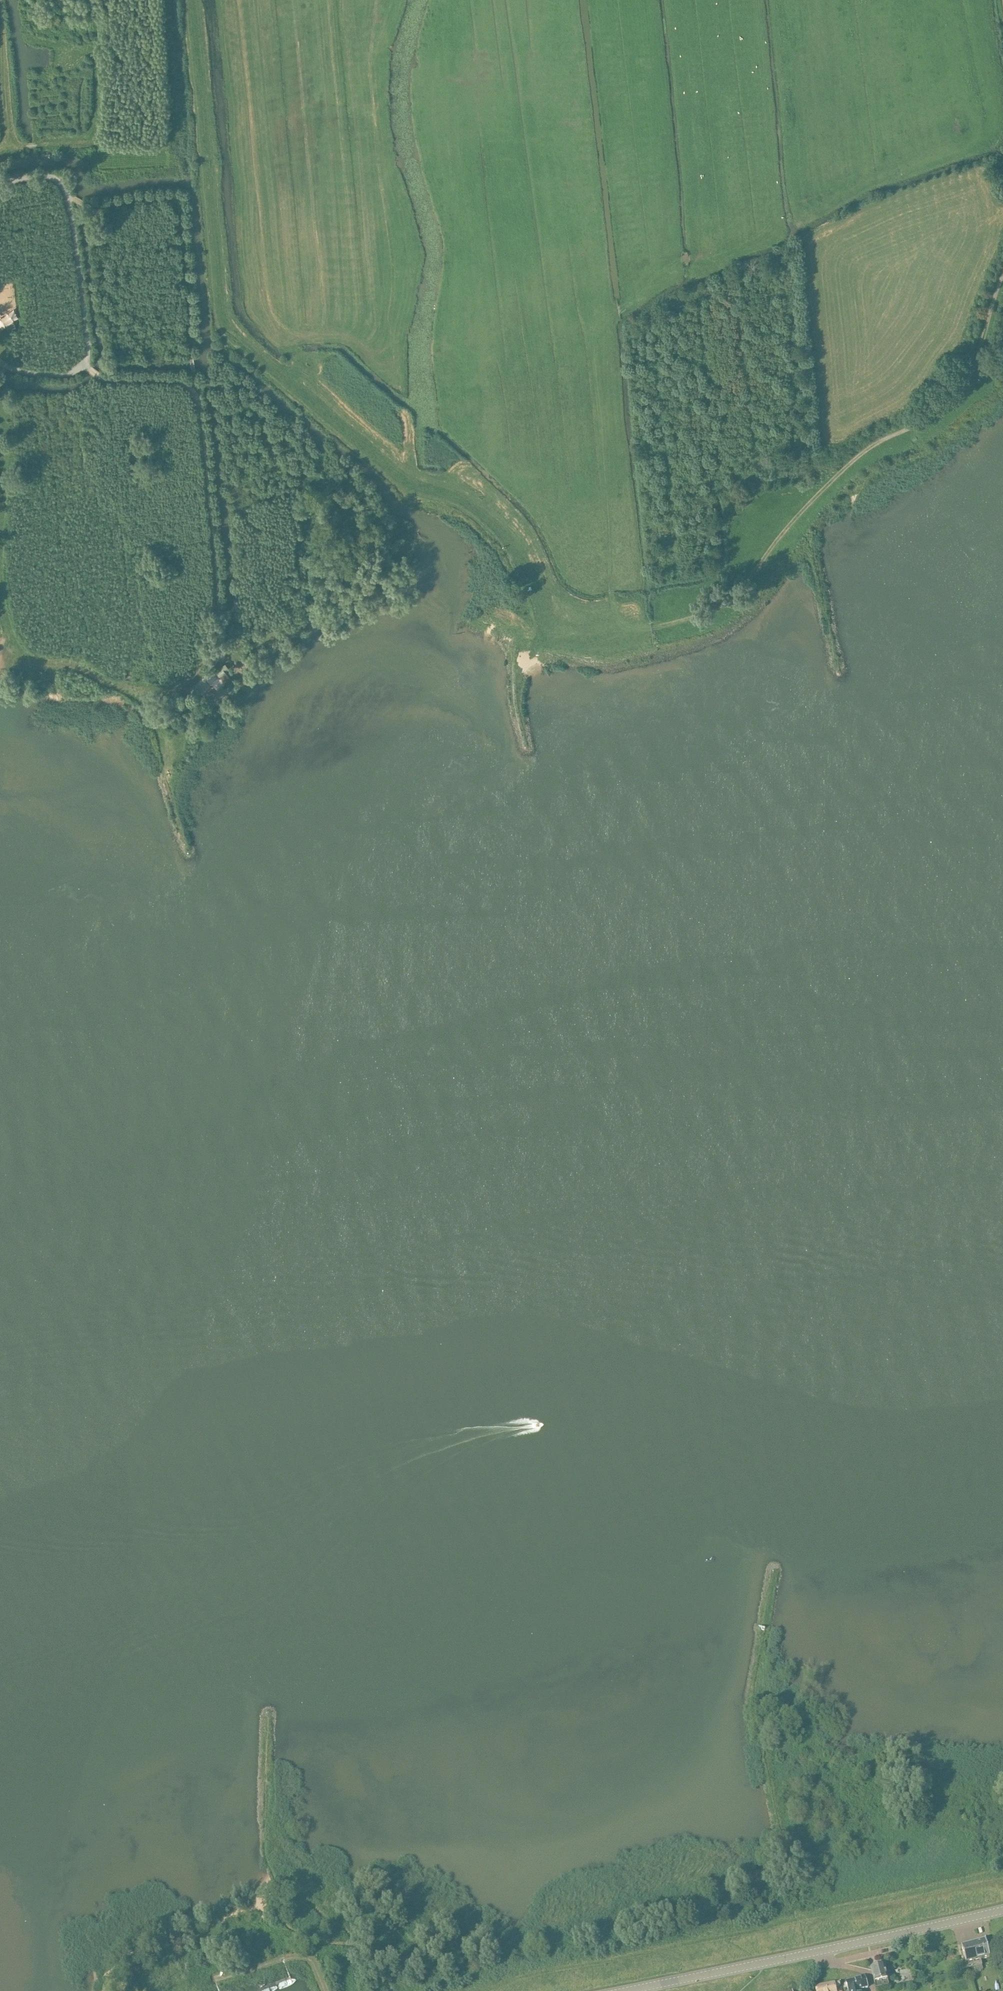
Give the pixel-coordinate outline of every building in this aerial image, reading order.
[(986,1939),(962,1946),(966,1964),(968,1963),(971,1962),(990,1957),(986,1939)] [(871,1968),(872,1973),(876,1989),(889,1985),(888,1980),(884,1965),(871,1968)] [(846,1981),(849,1990),(861,1990),(860,1989),(868,1988),(865,1977),(846,1981)] [(836,1987),(840,1986),(839,1981),(815,1986),(816,1990),(836,1990),(836,1987)]
